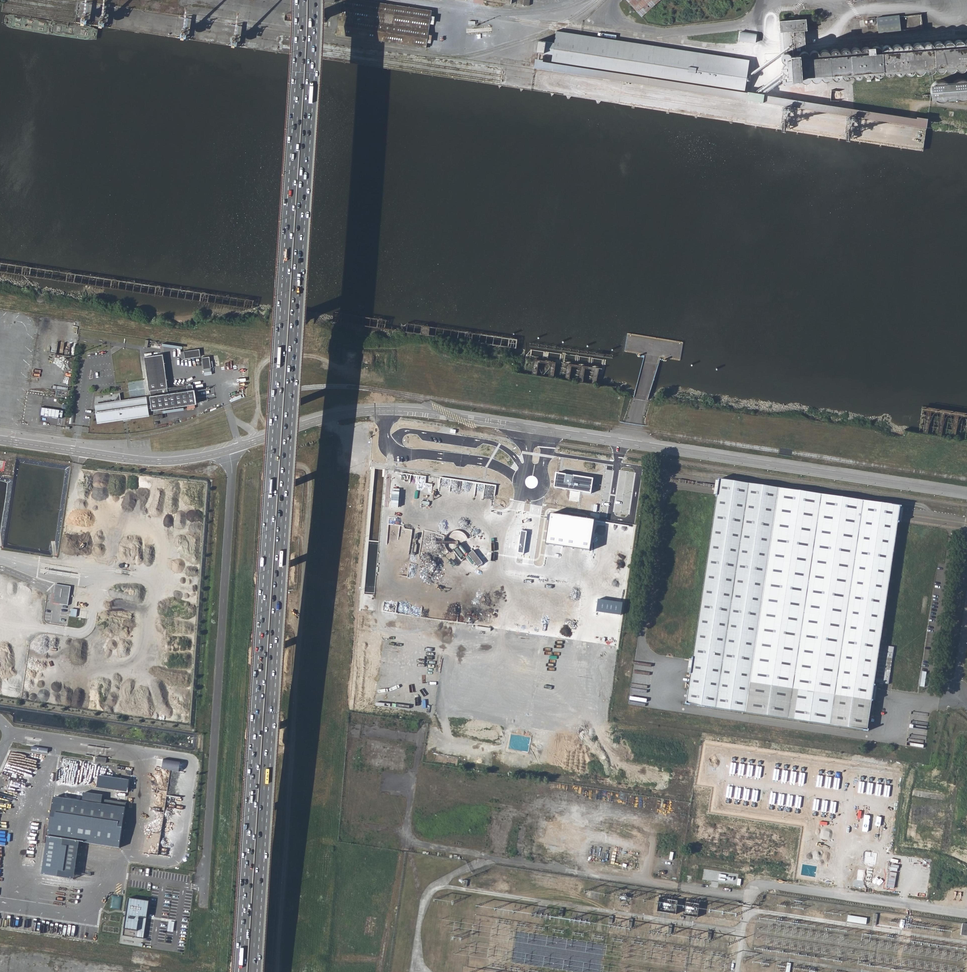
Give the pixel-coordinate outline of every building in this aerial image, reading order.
[(335,34),(424,48),(430,11),(361,0),(341,0),(335,34)] [(641,17),(660,0),(627,0),(641,17)] [(877,18),(879,33),(901,30),(899,15),(877,18)] [(780,21),(780,32),(800,31),(808,30),(807,19),(780,21)] [(741,28),(739,39),(756,42),(758,30),(741,28)] [(550,66),(743,98),(748,64),(556,31),(554,43),(537,40),(536,51),(552,54),(550,66)] [(779,33),(781,56),(782,54),(783,54),(783,53),(785,53),(786,52),(788,53),(789,53),(791,54),(791,56),(799,55),(800,53),(801,52),(802,52),(800,31),(780,32),(779,33)] [(862,40),(862,48),(863,48),(864,47),(865,46),(867,47),(869,47),(870,48),(871,49),(871,50),(872,50),(872,48),(873,47),(874,46),(876,46),(878,46),(879,46),(880,47),(879,39),(862,40)] [(804,51),(803,51),(802,52),(801,52),(800,53),(799,55),(791,56),(791,54),(789,53),(788,53),(786,52),(785,53),(783,53),(783,54),(782,54),(781,56),(781,58),(781,59),(782,61),(783,62),(785,62),(785,63),(784,63),(784,64),(783,65),(782,66),(782,67),(782,68),(782,69),(782,70),(783,71),(784,72),(785,72),(786,73),(785,74),(784,75),(783,76),(783,77),(783,78),(783,80),(784,81),(785,82),(786,83),(788,83),(790,83),(791,82),(792,81),(793,80),(793,79),(801,79),(802,79),(802,80),(803,81),(804,81),(805,82),(806,82),(807,82),(808,81),(809,81),(810,80),(810,79),(811,79),(811,78),(812,78),(812,79),(813,80),(814,80),(815,81),(816,81),(817,81),(818,81),(819,80),(820,79),(821,78),(821,77),(822,77),(822,78),(823,79),(824,80),(825,80),(827,80),(828,80),(829,80),(830,79),(831,78),(831,77),(831,76),(832,76),(832,77),(833,78),(834,79),(835,79),(837,80),(838,79),(839,79),(840,79),(841,78),(841,77),(842,76),(843,77),(844,78),(845,78),(846,79),(847,79),(848,79),(849,78),(850,78),(851,77),(852,76),(852,75),(853,75),(853,76),(854,77),(855,77),(856,78),(858,78),(859,78),(860,77),(861,77),(861,76),(862,75),(863,74),(863,75),(864,76),(865,76),(866,77),(867,77),(868,77),(870,77),(871,76),(872,76),(872,75),(873,73),(874,74),(875,75),(875,76),(877,76),(878,77),(880,76),(881,76),(882,75),(882,74),(883,73),(884,73),(884,74),(885,74),(886,75),(887,76),(888,76),(889,76),(890,75),(891,75),(892,74),(893,73),(894,72),(894,73),(895,73),(895,74),(896,74),(897,75),(899,75),(900,75),(901,75),(902,74),(903,73),(903,72),(904,71),(904,72),(905,72),(905,73),(906,73),(907,74),(908,74),(909,74),(910,74),(911,74),(912,73),(913,72),(914,71),(914,70),(915,70),(915,71),(916,72),(917,73),(918,73),(920,74),(921,73),(922,73),(923,72),(924,71),(924,70),(925,70),(925,71),(926,71),(927,72),(928,73),(929,73),(930,73),(931,73),(932,72),(933,72),(934,71),(934,70),(935,69),(936,69),(936,70),(937,71),(938,72),(939,72),(940,72),(941,72),(942,72),(943,71),(944,71),(944,70),(945,69),(945,68),(946,68),(946,69),(947,70),(948,71),(949,71),(950,71),(951,71),(952,71),(953,70),(954,70),(955,69),(955,68),(956,67),(956,68),(957,68),(957,69),(958,70),(959,70),(960,71),(961,70),(962,70),(963,70),(964,69),(965,69),(965,68),(966,67),(966,68),(966,40),(965,41),(965,42),(964,43),(964,42),(963,41),(962,41),(961,40),(960,40),(959,40),(958,40),(956,41),(955,42),(954,43),(954,44),(953,43),(953,42),(952,42),(951,41),(950,41),(949,40),(948,41),(947,41),(946,42),(945,42),(944,44),(943,44),(943,43),(942,42),(941,42),(939,41),(938,41),(937,42),(936,42),(935,43),(934,44),(934,45),(933,45),(933,44),(932,44),(931,43),(930,42),(928,42),(927,42),(926,42),(925,43),(924,44),(923,45),(923,46),(922,45),(921,44),(920,43),(919,43),(917,43),(915,44),(914,45),(913,46),(913,47),(912,46),(911,45),(910,44),(908,43),(907,43),(906,44),(904,45),(903,46),(903,47),(902,47),(901,46),(900,45),(897,44),(896,44),(895,45),(894,46),(893,47),(892,48),(891,47),(890,46),(888,45),(887,45),(886,45),(885,46),(883,46),(883,48),(882,49),(881,49),(881,48),(880,47),(879,46),(878,46),(876,46),(874,46),(873,47),(872,48),(872,50),(871,50),(871,49),(870,48),(869,47),(867,47),(865,46),(864,47),(863,48),(862,48),(862,49),(861,50),(860,49),(859,48),(858,48),(858,47),(857,47),(855,47),(854,48),(853,48),(852,49),(851,50),(851,51),(850,51),(850,50),(849,49),(847,48),(846,48),(845,48),(844,48),(843,49),(842,50),(841,51),(841,52),(840,52),(840,51),(839,50),(838,49),(837,49),(835,49),(834,49),(833,49),(832,50),(831,50),(831,51),(830,53),(829,52),(829,51),(828,51),(827,50),(826,50),(825,50),(824,50),(823,50),(822,50),(822,51),(821,52),(820,52),(820,53),(819,53),(819,52),(818,51),(816,51),(815,50),(814,50),(813,51),(812,51),(811,52),(810,52),(810,53),(810,54),(809,54),(809,53),(808,53),(808,52),(807,52),(806,51),(804,51)] [(931,90),(931,93),(932,96),(935,99),(938,100),(941,100),(944,100),(947,99),(949,96),(951,93),(951,92),(952,92),(953,94),(955,96),(957,98),(960,99),(963,99),(966,98),(966,97),(966,80),(966,79),(963,78),(960,78),(957,79),(955,81),(953,83),(952,86),(951,87),(949,84),(947,82),(944,80),(941,80),(938,80),(935,82),(932,84),(931,87),(931,90)] [(927,126),(928,119),(872,111),(871,118),(927,126)] [(199,351),(185,352),(186,360),(200,358),(199,351)] [(144,359),(151,408),(145,409),(144,400),(120,403),(119,395),(111,405),(95,407),(97,424),(122,421),(121,417),(125,416),(128,421),(147,418),(146,412),(151,412),(151,414),(197,409),(194,389),(187,390),(187,393),(168,396),(163,357),(144,359)] [(211,369),(210,358),(203,359),(204,370),(211,369)] [(42,408),(41,415),(60,418),(61,411),(42,408)] [(593,478),(557,473),(554,489),(591,494),(593,478)] [(722,480),(688,702),(865,732),(873,679),(882,681),(887,647),(878,646),(897,523),(899,509),(899,508),(736,483),(722,480)] [(550,514),(546,545),(590,551),(594,521),(550,514)] [(527,531),(521,530),(518,552),(524,553),(527,531)] [(3,612),(10,566),(0,564),(0,612),(3,612)] [(55,585),(52,604),(68,606),(71,587),(55,585)] [(2,671),(20,674),(26,635),(7,632),(2,671)] [(54,800),(42,877),(74,881),(80,845),(120,849),(128,804),(103,799),(103,797),(84,794),(83,803),(54,800)] [(870,816),(864,815),(862,831),(868,832),(870,816)] [(129,900),(124,937),(143,940),(149,903),(129,900)] [(866,918),(847,915),(846,921),(865,924),(866,918)]
